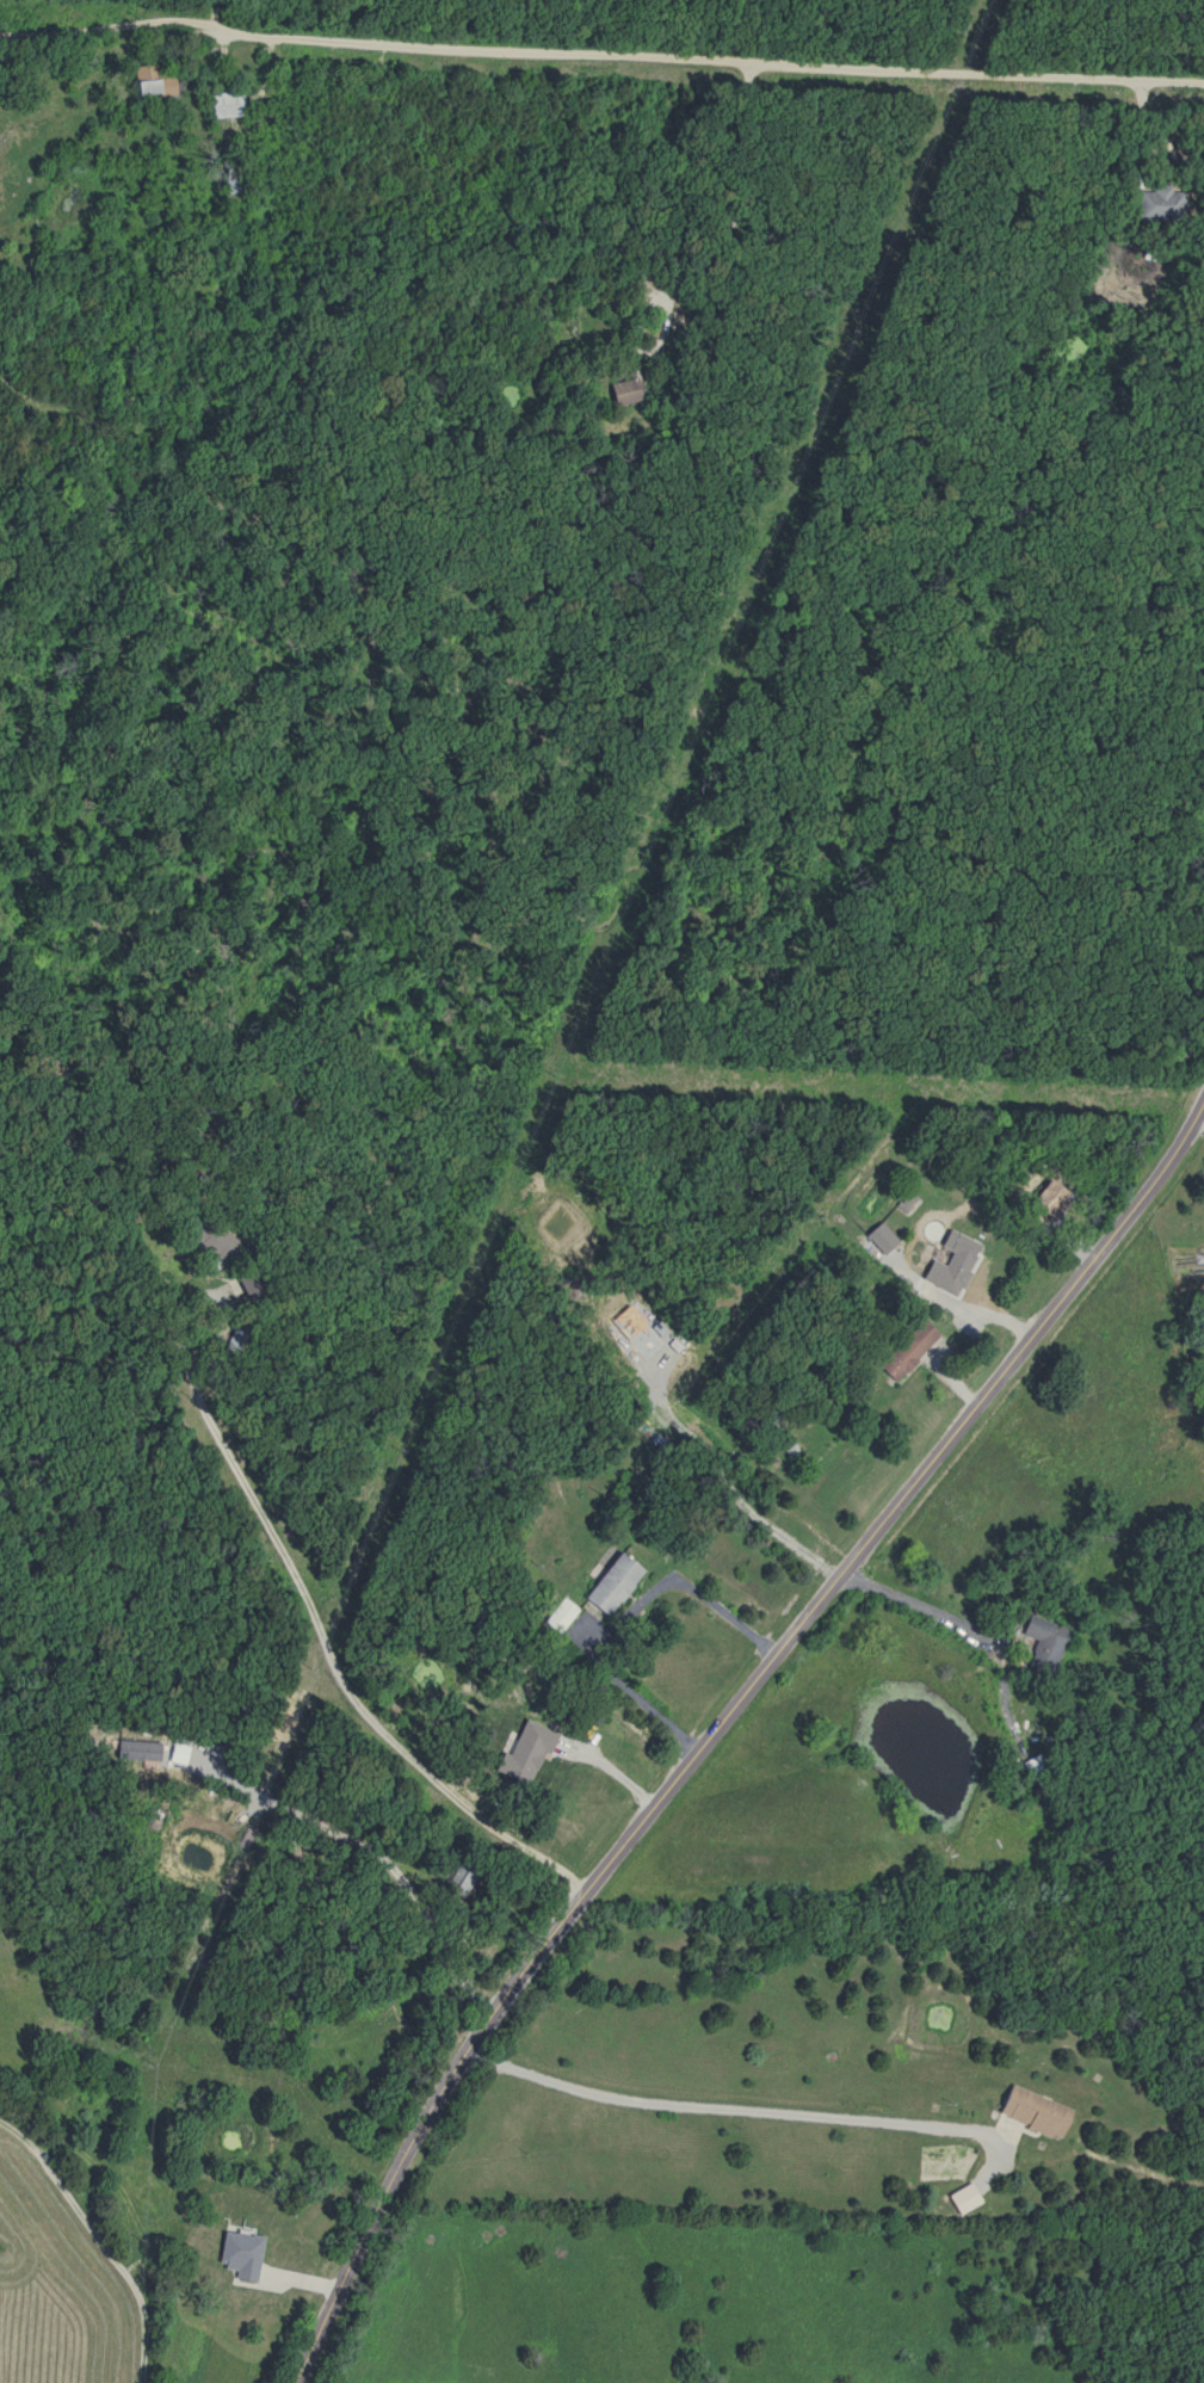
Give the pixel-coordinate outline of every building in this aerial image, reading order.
[(171,92),(170,78),(156,79),(156,78),(131,80),(132,95),(171,92)] [(210,118),(242,117),(241,92),(209,92),(210,118)] [(1174,185),(1155,185),(1155,192),(1138,192),(1138,220),(1187,220),(1187,192),(1174,192),(1174,185)] [(639,402),(635,378),(605,384),(609,407),(639,402)] [(1029,1205),(1051,1220),(1068,1195),(1047,1180),(1029,1205)] [(949,1252),(942,1267),(925,1260),(916,1281),(954,1297),(977,1245),(945,1231),(938,1247),(949,1252)] [(936,1337),(919,1320),(873,1367),(890,1383),(936,1337)] [(638,1568),(611,1553),(583,1605),(610,1619),(638,1568)] [(1065,1629),(1018,1612),(1011,1632),(1033,1639),(1023,1670),(1048,1678),(1065,1629)] [(1006,2084),(993,2115),(1055,2139),(1067,2108),(1006,2084)]
